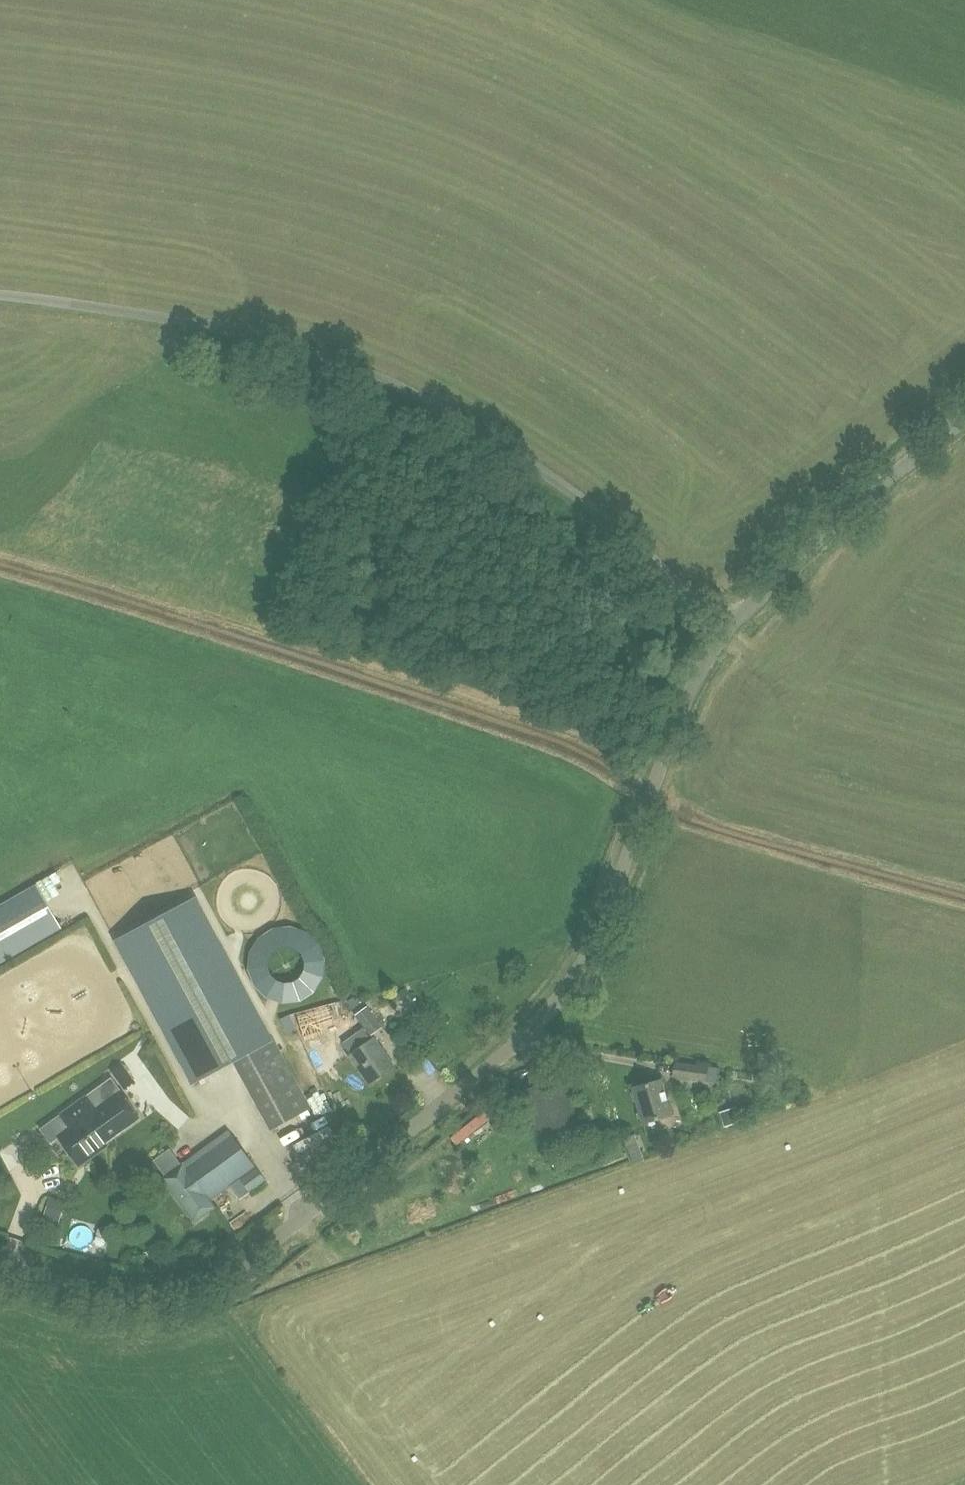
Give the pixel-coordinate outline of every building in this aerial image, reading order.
[(0,907),(0,963),(60,928),(36,886),(0,907)] [(115,941),(192,1084),(273,1039),(195,897),(115,941)] [(364,1011),(376,1031),(387,1025),(376,1005),(364,1011)] [(331,1006),(298,1017),(306,1042),(323,1036),(321,1028),(336,1024),(331,1006)] [(351,1054),(349,1055),(370,1084),(395,1066),(375,1037),(372,1039),(364,1028),(343,1043),(351,1054)] [(310,1046),(328,1076),(351,1062),(333,1032),(310,1046)] [(675,1062),(673,1077),(707,1082),(709,1066),(675,1062)] [(134,1081),(122,1065),(113,1072),(124,1088),(134,1081)] [(541,1146),(584,1130),(564,1075),(521,1091),(541,1146)] [(662,1079),(634,1088),(644,1123),(672,1115),(662,1079)] [(70,1128),(59,1136),(79,1165),(100,1150),(98,1147),(124,1128),(138,1117),(119,1092),(96,1109),(87,1097),(71,1109),(61,1116),(66,1122),(70,1128)] [(280,1126),(295,1147),(313,1135),(298,1114),(280,1126)] [(320,1154),(346,1137),(340,1129),(314,1145),(320,1154)] [(211,1199),(241,1178),(251,1191),(266,1180),(230,1131),(184,1164),(184,1163),(164,1177),(196,1221),(217,1206),(211,1199)]
